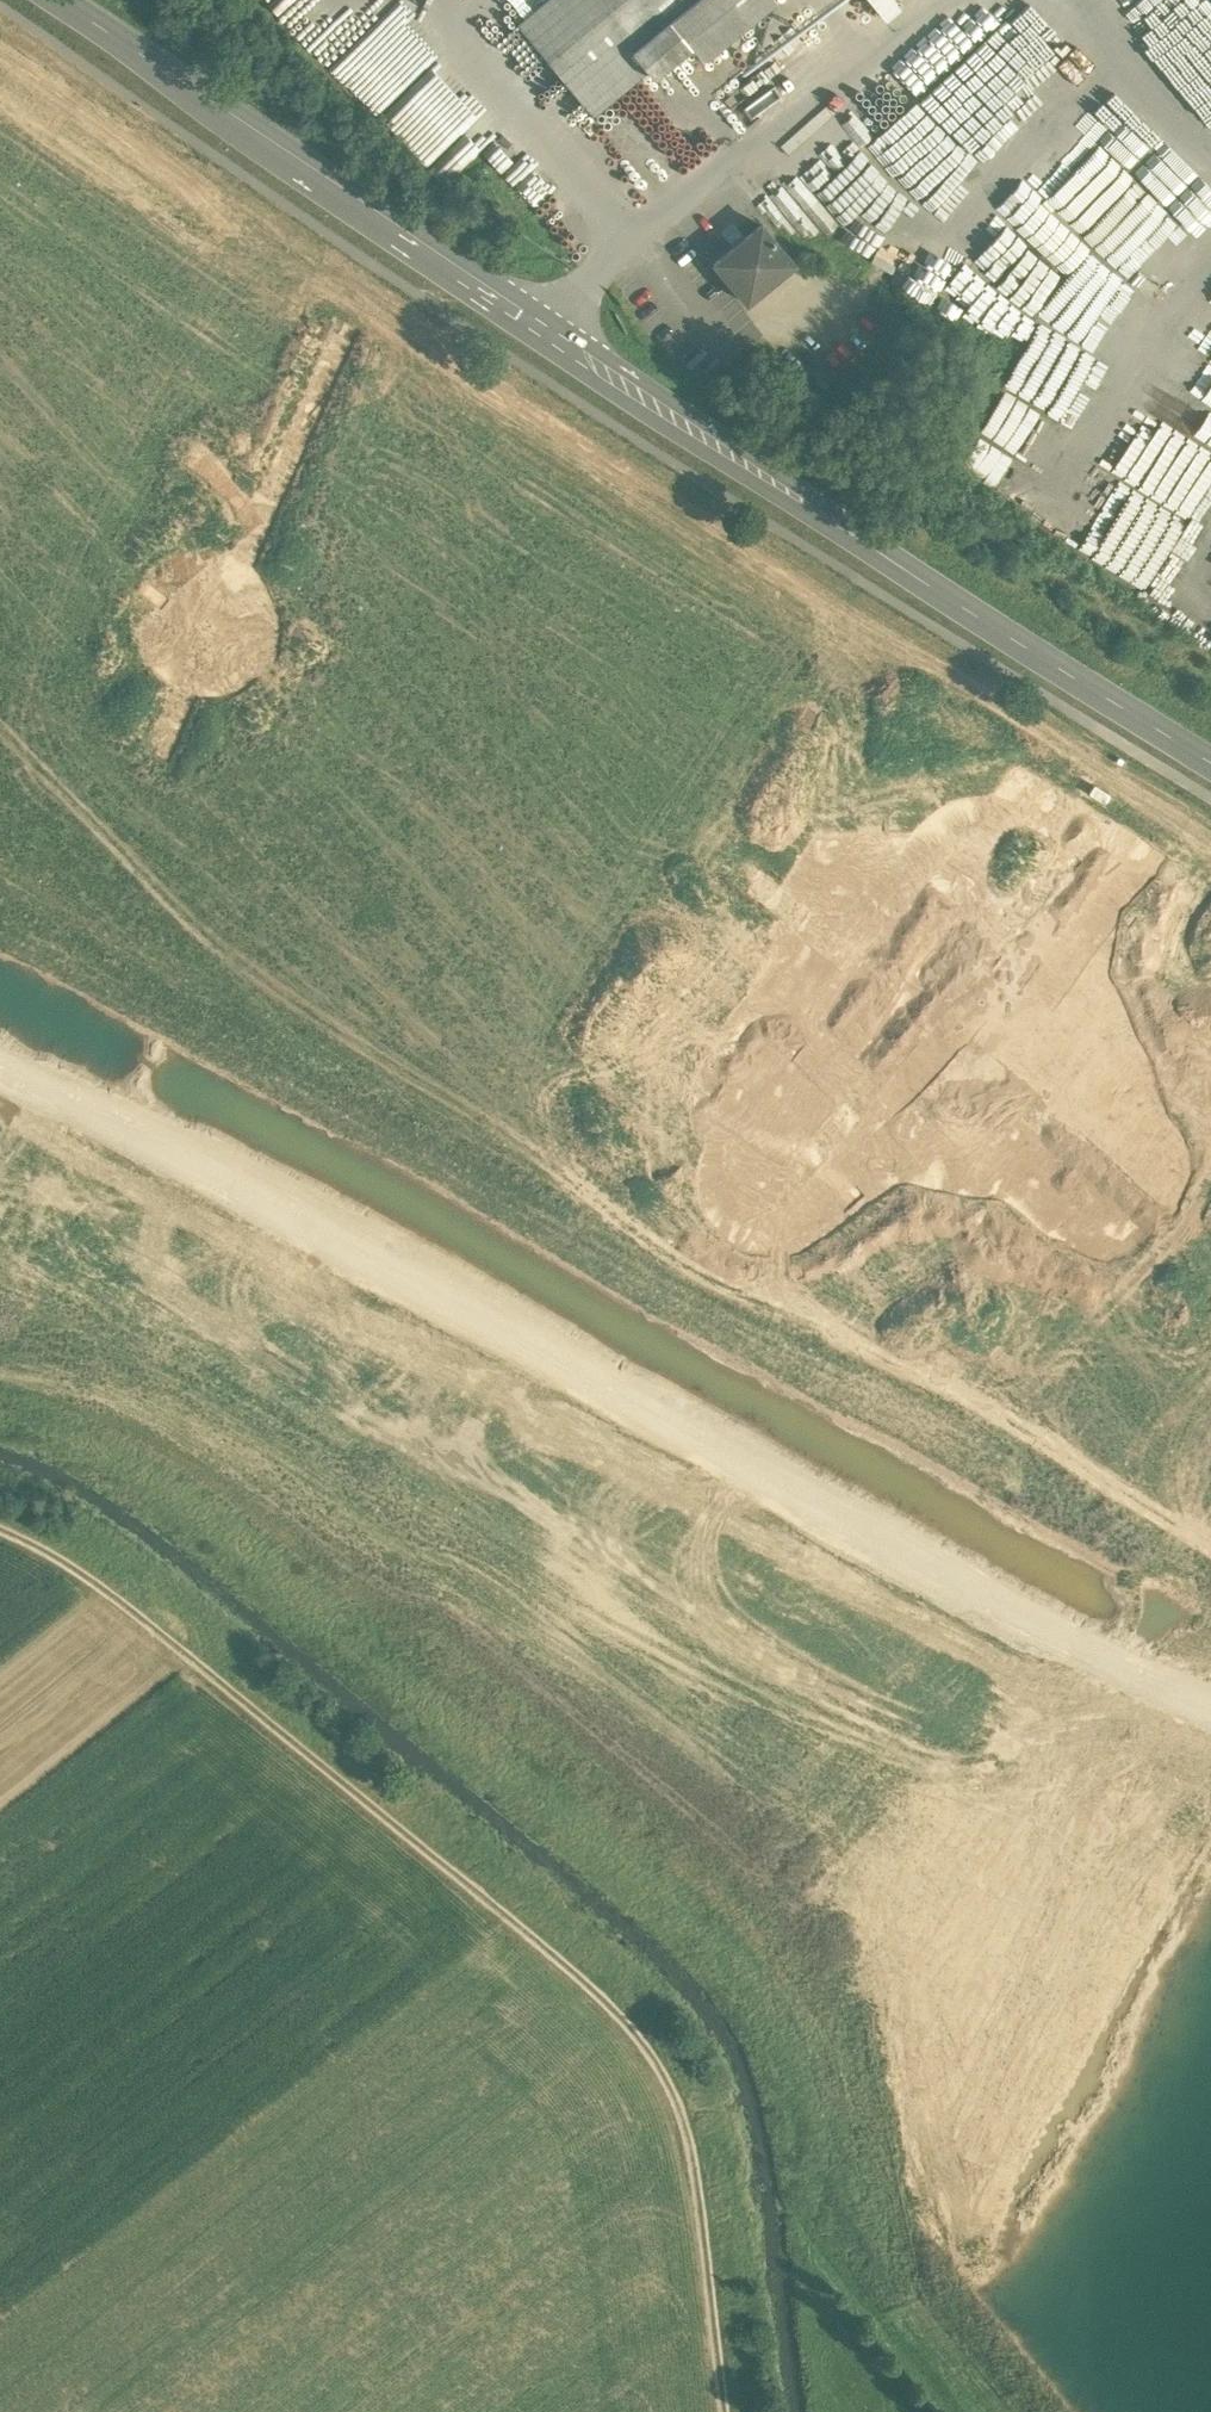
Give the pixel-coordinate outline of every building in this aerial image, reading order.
[(517,25),(593,117),(648,71),(654,79),(691,48),(704,64),(778,3),(775,0),(547,0),(517,25)] [(882,15),(897,3),(895,0),(869,0),(882,15)] [(441,62),(382,119),(438,176),(460,154),(467,161),(483,145),(470,132),(490,111),(441,62)] [(761,225),(714,264),(747,304),(794,265),(761,225)] [(1149,584),(1178,524),(1114,494),(1085,554),(1149,584)]
